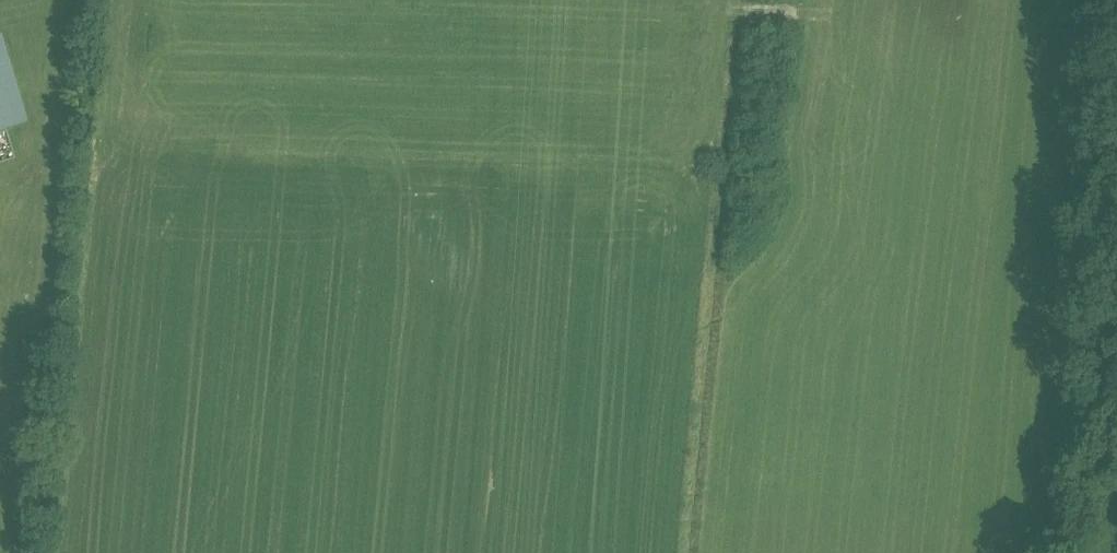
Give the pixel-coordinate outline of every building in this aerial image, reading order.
[(28,124),(3,36),(0,37),(0,132),(28,124)]
